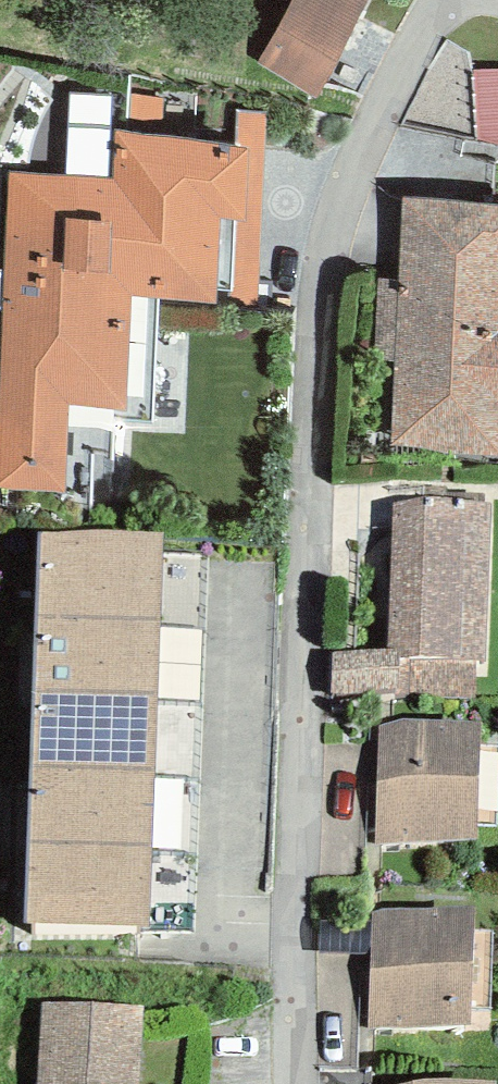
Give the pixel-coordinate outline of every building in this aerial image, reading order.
[(316,99),(367,0),(292,0),(258,63),(316,99)] [(473,71),(477,139),(497,144),(497,70),(473,71)] [(108,180),(112,95),(70,92),(66,176),(108,180)] [(162,136),(164,99),(135,95),(132,132),(162,136)] [(66,493),(92,497),(92,488),(112,490),(112,419),(152,423),(159,299),(258,308),(266,115),(236,112),(236,146),(162,136),(132,132),(116,130),(114,180),(108,180),(66,176),(11,172),(0,414),(0,487),(66,493)] [(403,197),(399,280),(379,278),(375,361),(394,362),(391,445),(421,448),(448,454),(497,455),(497,205),(403,197)] [(392,503),(388,648),(333,653),(332,696),(395,692),(396,698),(477,698),(476,661),(486,661),(492,502),(423,497),(392,503)] [(160,533),(42,530),(38,616),(156,619),(160,533)] [(156,619),(38,616),(36,693),(154,696),(156,619)] [(154,696),(36,693),(34,762),(152,765),(154,696)] [(378,726),(376,845),(477,840),(479,720),(401,719),(378,726)] [(152,765),(34,762),(29,843),(153,847),(152,765)] [(188,854),(191,789),(159,787),(156,852),(188,854)] [(27,923),(150,928),(153,847),(29,843),(27,923)] [(372,913),(369,1029),(469,1026),(474,905),(383,908),(372,913)] [(144,1007),(43,1002),(39,1083),(139,1083),(144,1007)]
